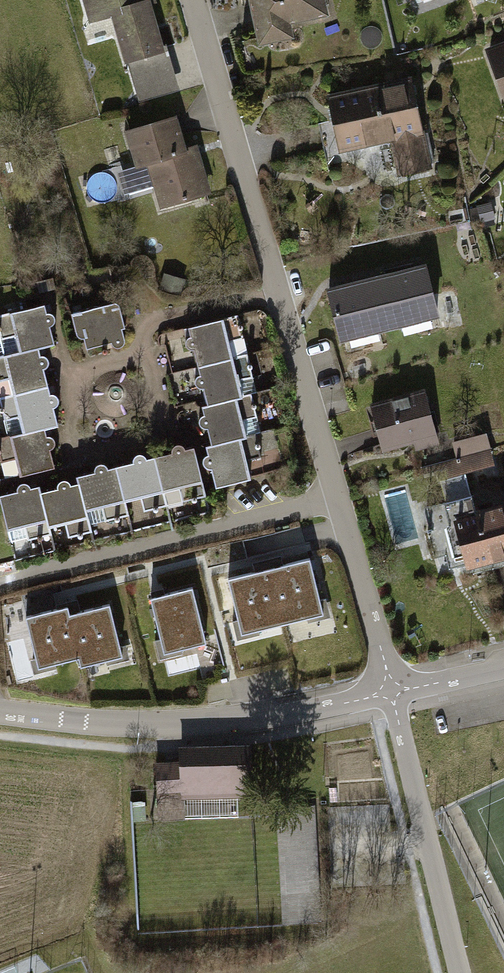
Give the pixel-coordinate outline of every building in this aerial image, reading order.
[(87,25),(110,19),(121,63),(164,53),(152,0),(81,0),(87,25)] [(264,45),(295,39),(292,25),(333,17),(329,0),(256,0),(264,45)] [(486,63),(501,108),(503,107),(503,55),(486,63)] [(409,84),(335,99),(346,155),(381,148),(386,170),(426,162),(409,84)] [(165,121),(114,134),(124,175),(147,170),(156,205),(200,195),(191,155),(174,159),(165,121)] [(422,259),(334,278),(348,337),(435,318),(422,259)] [(118,299),(71,310),(76,332),(80,335),(84,334),(86,345),(111,339),(113,343),(116,344),(120,343),(124,339),(124,336),(121,325),(124,325),(118,299)] [(36,344),(51,340),(47,325),(52,322),(54,318),(53,313),(48,311),(43,310),(42,304),(0,314),(0,327),(2,335),(16,331),(20,348),(36,344)] [(197,363),(229,356),(225,339),(239,335),(234,315),(189,326),(190,333),(186,335),(184,340),(185,345),(188,348),(194,348),(197,363)] [(20,348),(0,354),(0,379),(7,377),(11,392),(46,382),(42,366),(46,365),(48,362),(47,358),(45,354),(41,353),(38,353),(36,344),(20,348)] [(229,356),(197,363),(199,373),(197,374),(194,377),(194,382),(195,385),(198,386),(203,385),(207,403),(242,394),(238,380),(252,377),(246,352),(229,356)] [(23,431),(44,426),(57,423),(52,405),(55,403),(57,400),(57,396),(55,393),(52,392),(49,392),(46,382),(11,392),(0,395),(0,411),(2,420),(19,415),(23,431)] [(208,424),(212,443),(244,434),(240,418),(257,414),(251,392),(242,394),(207,403),(202,404),(204,412),(201,413),(199,416),(198,420),(200,423),(203,425),(208,424)] [(421,395),(371,407),(384,459),(434,447),(421,395)] [(44,426),(23,431),(0,437),(0,456),(1,460),(16,456),(21,473),(54,465),(49,446),(52,445),(53,442),(54,439),(52,436),(48,434),(46,433),(44,426)] [(254,432),(244,434),(212,443),(206,444),(208,452),(206,453),(204,456),(204,461),(205,463),(208,465),(211,464),(216,483),(248,475),(244,458),(259,455),(254,432)] [(171,450),(155,454),(164,489),(179,485),(183,499),(205,494),(193,445),(186,446),(183,442),(179,440),(174,441),(171,445),(171,450)] [(485,440),(455,448),(458,463),(422,472),(426,488),(492,470),(485,440)] [(133,460),(117,464),(125,499),(140,495),(144,508),(167,502),(164,489),(155,454),(146,456),(145,454),(142,451),(137,451),(134,452),(132,455),(133,460)] [(78,474),(79,481),(86,507),(101,503),(105,520),(129,514),(125,499),(117,464),(107,467),(106,463),(103,461),(99,461),(96,463),(94,466),(95,470),(78,474)] [(40,491),(46,517),(47,524),(64,520),(68,535),(92,529),(86,507),(79,481),(70,483),(69,481),(65,479),(61,479),(58,481),(57,483),(58,486),(40,491)] [(46,517),(40,491),(38,483),(29,485),(28,483),(25,481),(21,480),(17,482),(16,486),(17,489),(0,493),(0,496),(7,526),(46,517)] [(443,523),(460,580),(503,567),(503,505),(443,523)] [(309,556),(268,567),(282,621),(323,611),(309,556)] [(268,567),(228,577),(241,631),(282,621),(268,567)] [(191,585),(149,596),(163,651),(205,640),(191,585)] [(68,612),(78,655),(81,664),(121,655),(108,602),(68,612)] [(78,655),(68,612),(66,605),(25,615),(37,665),(78,655)] [(241,741),(168,741),(168,798),(241,798),(241,741)] [(319,808),(271,810),(278,925),(326,922),(319,808)]
